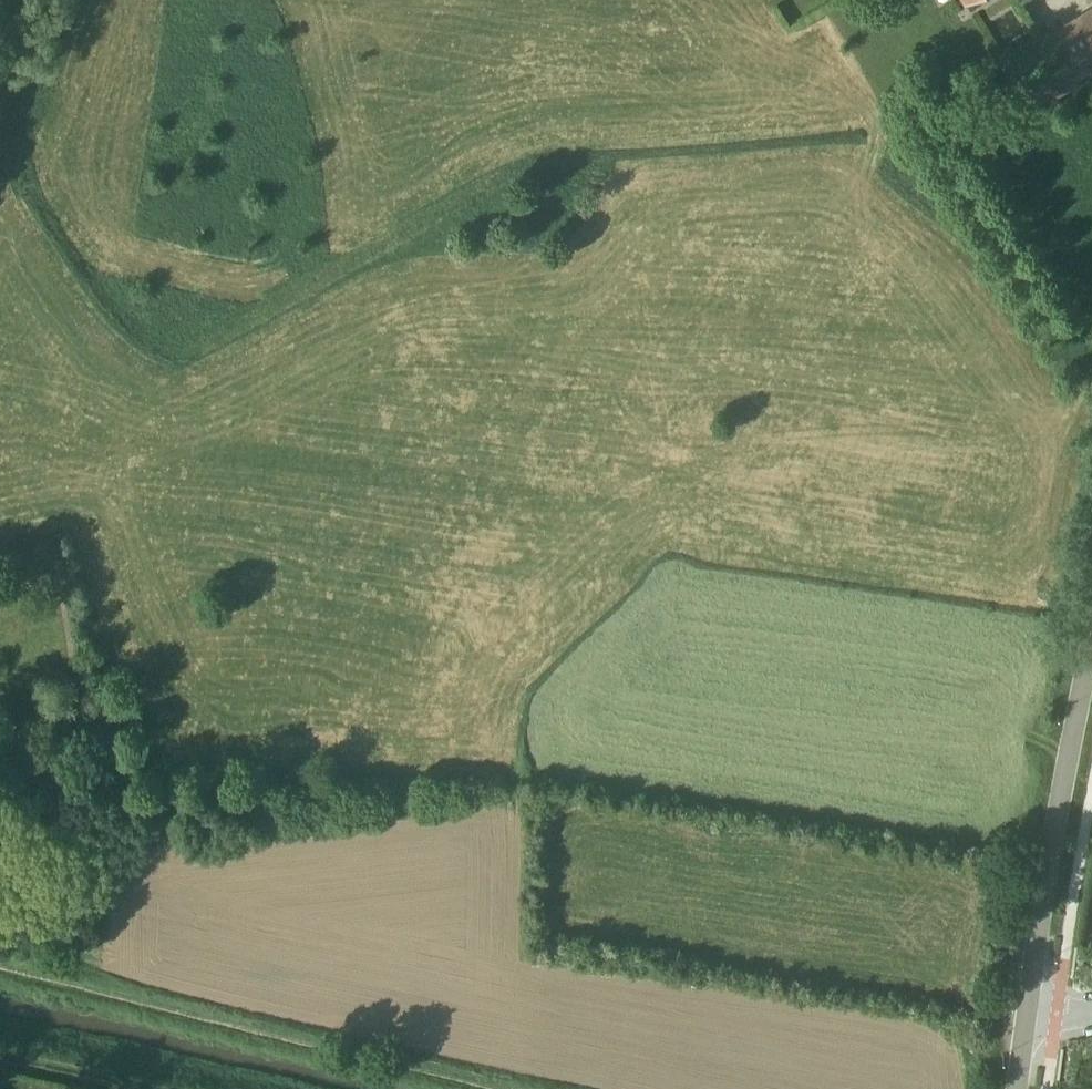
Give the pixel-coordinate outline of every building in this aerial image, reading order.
[(1002,58),(1032,109),(1091,72),(1091,3),(1002,58)]
